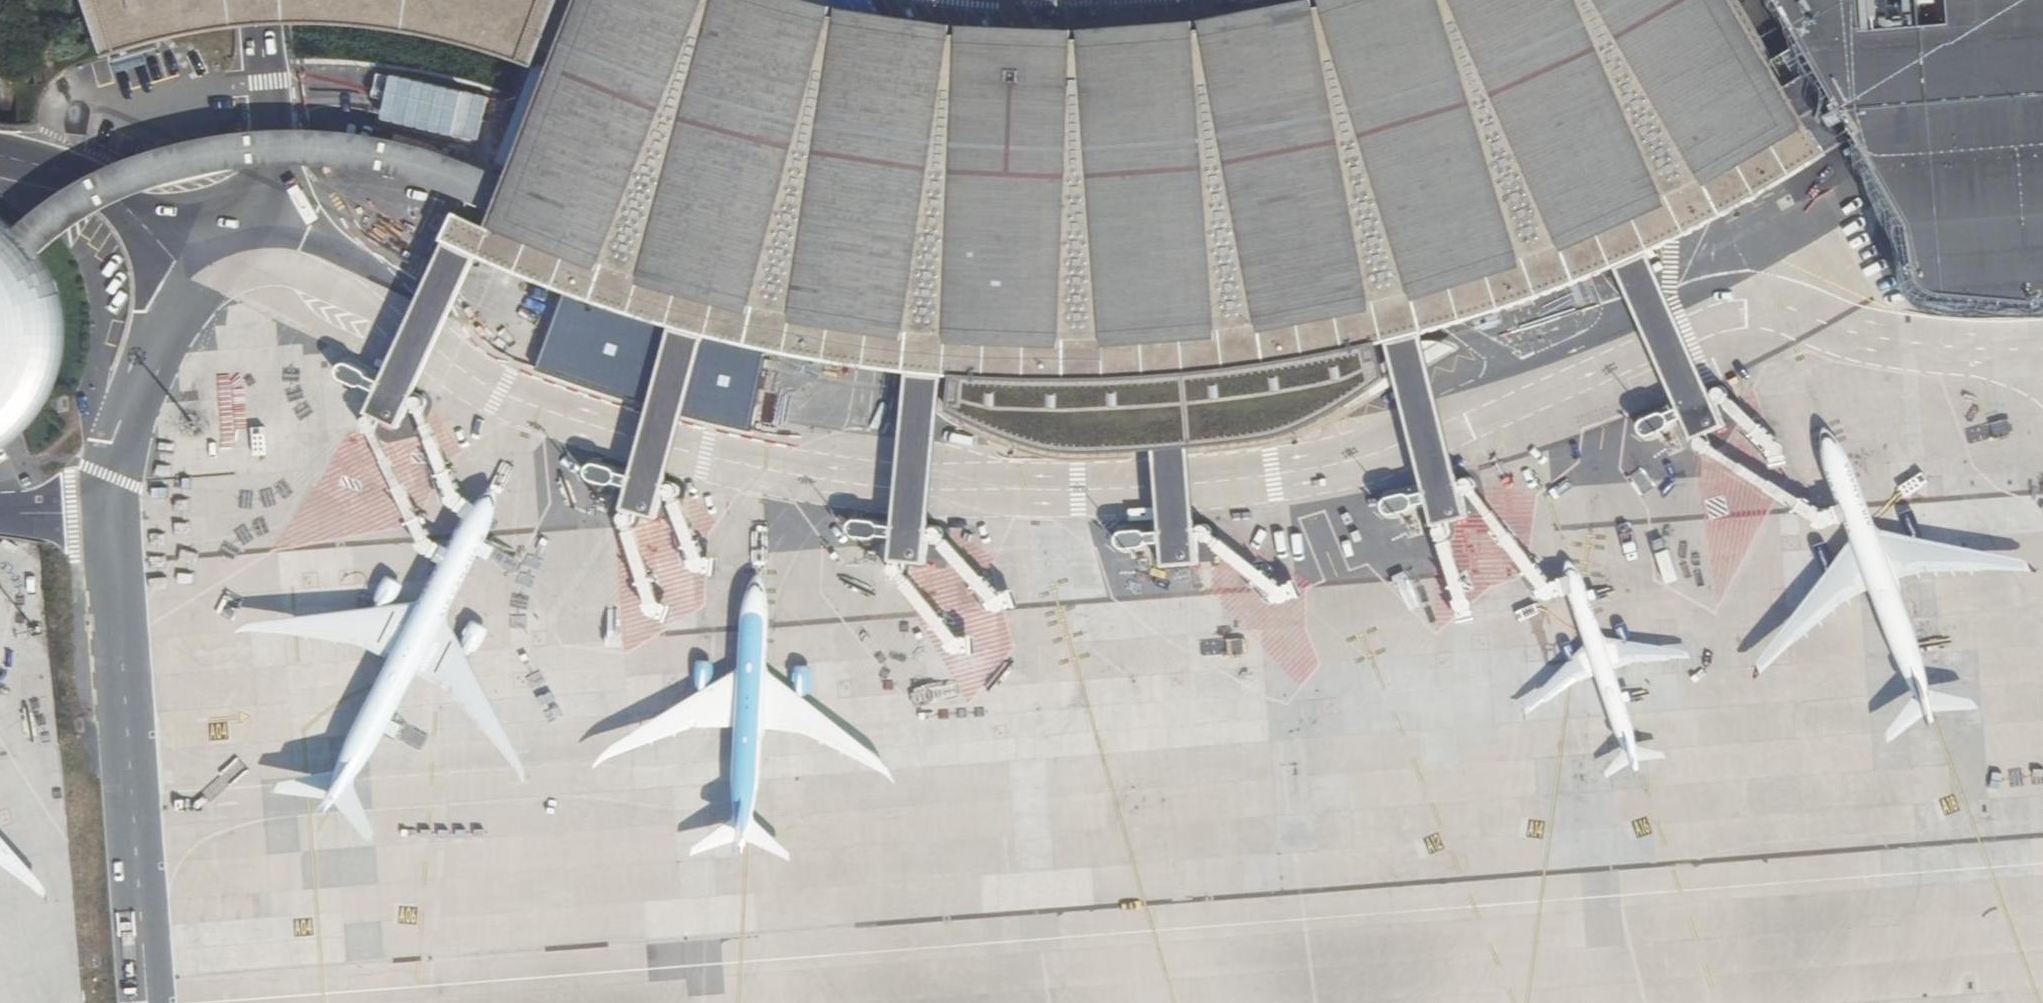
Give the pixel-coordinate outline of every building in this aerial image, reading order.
[(366,375),(365,374),(364,371),(348,365),(345,365),(342,366),(340,368),(338,370),(337,373),(337,376),(339,379),(341,381),(356,388),(359,388),(367,391),(359,410),(365,412),(392,424),(401,406),(439,321),(469,253),(599,305),(663,326),(641,408),(622,475),(614,472),(613,471),(611,469),(594,466),(591,466),(589,468),(587,470),(586,473),(585,476),(586,479),(588,482),(590,483),(607,487),(609,486),(618,489),(615,503),(647,512),(653,494),(676,417),(700,336),(786,358),(835,365),(900,372),(892,466),(887,525),(877,523),(876,523),(874,521),(857,520),(854,521),(851,523),(850,526),(849,529),(850,532),(851,534),(853,537),(855,538),(873,539),(875,538),(886,539),(884,558),(918,560),(920,535),(926,470),(934,379),(1012,386),(1144,381),(1152,483),(1156,532),(1140,533),(1138,532),(1121,533),(1118,534),(1116,537),(1115,539),(1115,542),(1116,545),(1117,548),(1120,550),(1122,551),(1139,550),(1142,548),(1158,547),(1159,561),(1195,558),(1193,535),(1189,480),(1181,380),(1254,378),(1383,344),(1408,443),(1421,492),(1405,496),(1405,495),(1401,494),(1385,498),(1382,499),(1381,502),(1380,505),(1380,508),(1381,511),(1383,513),(1386,515),(1389,515),(1405,512),(1408,509),(1424,505),(1428,521),(1465,512),(1459,489),(1443,426),(1419,334),(1566,291),(1613,269),(1642,334),(1674,407),(1660,413),(1659,413),(1656,412),(1640,419),(1638,421),(1637,424),(1636,427),(1637,430),(1639,433),(1641,435),(1644,436),(1647,436),(1663,429),(1664,427),(1680,421),(1686,434),(1693,431),(1719,419),(1710,398),(1677,323),(1646,254),(1676,240),(1825,150),(1809,125),(1736,0),(1327,0),(1307,6),(1252,17),(1186,30),(1064,37),(944,33),(820,13),(763,0),(84,0),(101,51),(178,27),(257,14),(318,13),(378,18),(439,31),(517,57),(523,40),(553,50),(503,160),(499,171),(489,196),(489,211),(485,224),(449,210),(408,301),(373,379),(366,375)] [(1915,222),(1925,273),(1933,286),(1946,290),(2003,296),(2042,297),(2042,0),(1786,0),(1844,101),(1809,125),(1825,150),(1859,126),(1915,222)] [(1119,21),(1169,16),(1167,4),(1140,7),(1071,12),(1010,13),(948,7),(949,18),(1006,22),(1069,23),(1119,21)] [(36,228),(47,241),(80,215),(128,191),(218,171),(311,162),(413,179),(489,211),(489,196),(499,171),(415,142),(333,130),(237,129),(178,141),(111,164),(65,187),(27,217),(36,228)] [(11,430),(41,400),(61,363),(69,321),(64,279),(47,241),(36,228),(27,217),(20,209),(0,196),(0,436),(11,430)] [(2003,296),(2011,369),(2042,367),(2042,297),(2003,296)]
